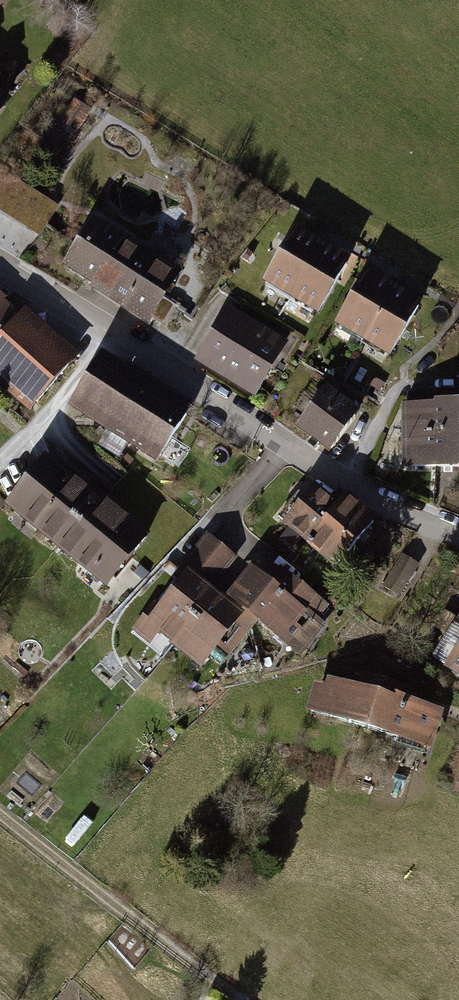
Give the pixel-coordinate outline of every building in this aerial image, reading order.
[(0,172),(0,213),(39,238),(58,207),(0,171),(0,172)] [(90,219),(60,268),(89,286),(87,289),(147,327),(181,272),(121,235),(120,237),(90,219)] [(324,247),(297,232),(267,284),(294,299),(324,247)] [(348,261),(324,247),(294,299),(318,312),(348,261)] [(395,289),(369,274),(339,324),(365,340),(395,289)] [(419,304),(395,289),(365,340),(389,354),(419,304)] [(227,307),(194,361),(254,398),(271,371),(280,377),(293,356),(283,350),(287,344),(227,307)] [(16,325),(0,311),(0,343),(16,325)] [(0,343),(0,391),(44,340),(21,320),(16,325),(0,343)] [(0,391),(0,398),(27,421),(74,367),(44,340),(0,391)] [(105,353),(70,408),(158,463),(193,408),(105,353)] [(360,413),(325,388),(294,430),(328,456),(360,413)] [(404,408),(403,466),(458,467),(458,405),(437,405),(437,408),(404,408)] [(47,461),(11,506),(108,583),(143,538),(47,461)] [(286,524),(310,545),(339,508),(316,489),(286,524)] [(310,545),(336,566),(373,521),(346,500),(339,508),(310,545)] [(225,601),(211,590),(236,558),(208,536),(177,575),(183,580),(155,616),(150,612),(135,630),(150,642),(158,632),(202,666),(217,646),(229,655),(257,619),(300,653),(322,625),(315,620),(326,607),(275,567),(265,580),(251,569),(225,601)] [(418,564),(400,553),(381,586),(399,596),(418,564)] [(447,668),(458,675),(458,649),(447,668)] [(319,689),(312,710),(429,747),(441,712),(408,702),(410,693),(356,675),(351,690),(330,683),(327,691),(319,689)]
